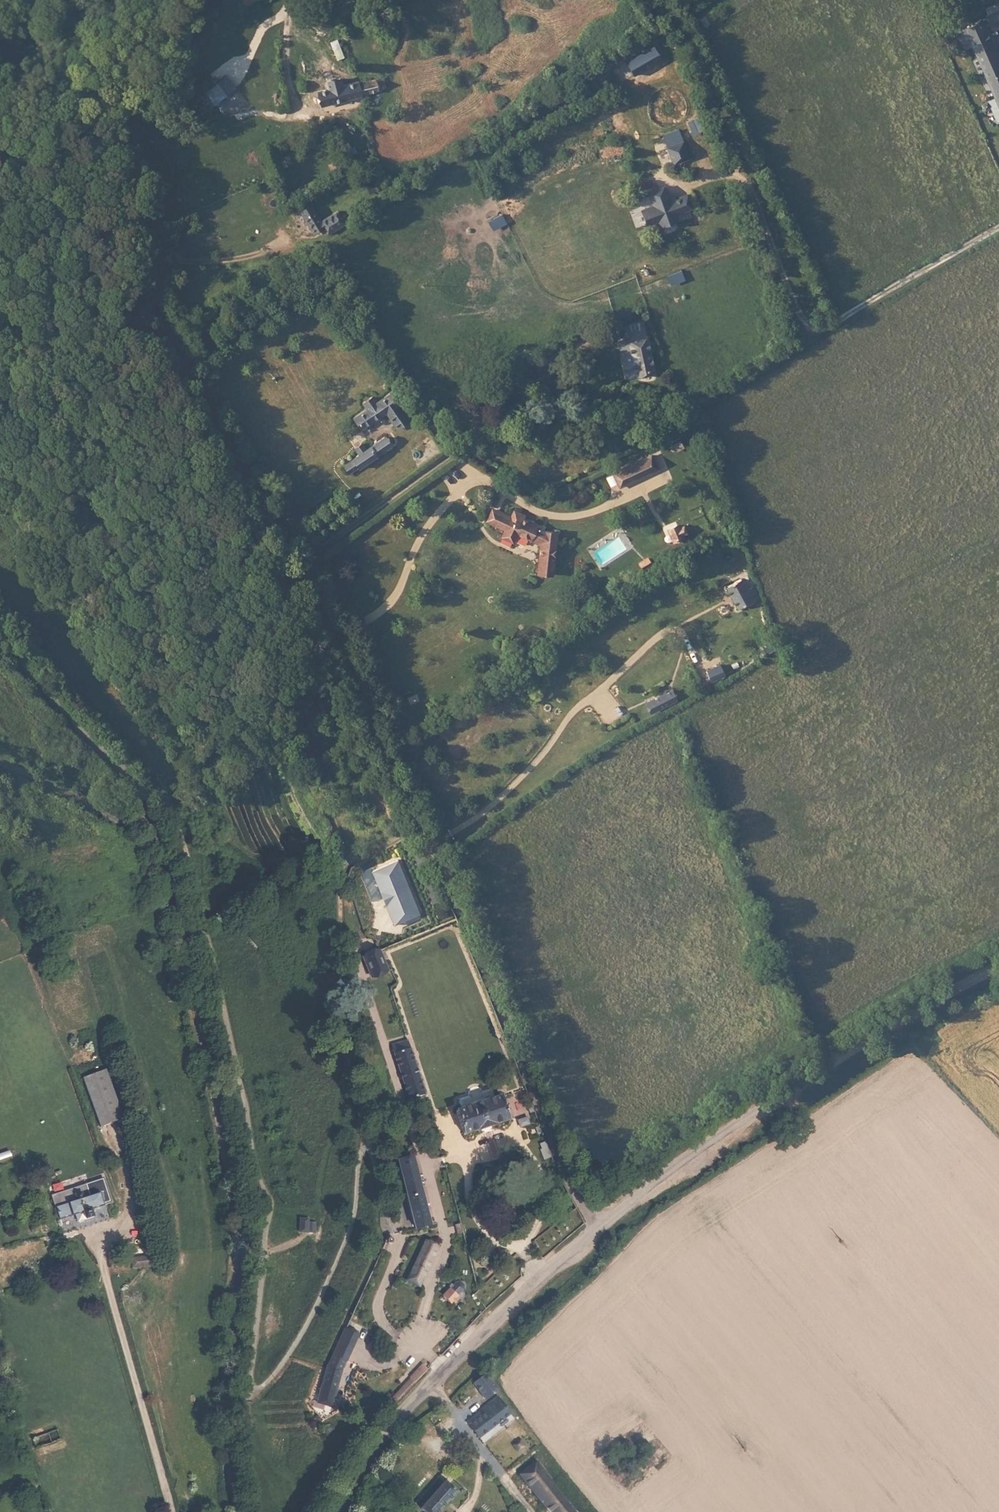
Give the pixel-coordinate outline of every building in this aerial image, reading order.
[(974,11),(978,22),(992,16),(987,5),(974,11)] [(974,11),(969,13),(974,24),(978,22),(974,11)] [(963,57),(974,79),(990,71),(991,71),(980,48),(963,57)] [(998,115),(998,90),(990,71),(974,79),(992,118),(998,115)] [(190,92),(176,100),(184,113),(211,95),(203,82),(188,90),(190,92)] [(358,82),(339,88),(343,100),(362,94),(358,82)] [(303,112),(333,103),(343,100),(339,88),(320,94),(310,97),(304,98),(299,100),(303,112)] [(308,91),(310,97),(320,94),(318,88),(308,91)] [(677,143),(662,148),(668,164),(683,159),(677,143)] [(655,226),(669,221),(667,214),(685,208),(681,196),(670,200),(663,202),(660,194),(658,187),(643,191),(648,206),(636,210),(640,224),(653,220),(655,226)] [(662,193),(660,194),(663,202),(670,200),(669,197),(664,198),(662,193)] [(312,236),(326,228),(322,220),(308,228),(312,236)] [(596,334),(586,339),(590,349),(600,343),(596,334)] [(629,360),(626,337),(616,337),(617,346),(614,347),(614,388),(634,389),(634,359),(629,360)] [(633,338),(626,337),(629,360),(634,359),(633,338)] [(376,402),(338,425),(345,436),(370,421),(381,438),(393,431),(376,402)] [(262,412),(249,419),(253,428),(265,423),(262,412)] [(325,471),(330,479),(339,473),(339,474),(372,456),(367,446),(346,458),(343,454),(337,458),(338,460),(339,462),(333,465),(334,466),(325,471)] [(633,462),(595,479),(598,485),(601,484),(604,490),(627,480),(628,481),(639,476),(633,462)] [(601,484),(598,485),(601,493),(628,481),(627,480),(604,490),(601,484)] [(476,514),(470,525),(489,534),(485,542),(496,546),(500,538),(514,544),(515,542),(525,547),(520,576),(534,578),(539,536),(526,535),(519,532),(520,530),(506,524),(501,522),(503,518),(497,515),(494,523),(476,514)] [(661,525),(650,530),(658,544),(667,539),(666,536),(671,533),(667,526),(663,528),(661,525)] [(622,569),(626,575),(634,570),(630,564),(622,569)] [(718,614),(741,603),(735,590),(728,594),(723,582),(707,589),(718,614)] [(688,675),(693,686),(694,685),(708,677),(704,667),(695,671),(688,675)] [(401,860),(373,871),(395,926),(423,916),(401,860)] [(322,973),(314,977),(324,1000),(330,997),(322,973)] [(339,1008),(331,1016),(334,1022),(343,1016),(339,1008)] [(408,1104),(425,1099),(409,1046),(393,1050),(408,1104)] [(101,1076),(90,1080),(96,1094),(82,1099),(93,1133),(117,1125),(101,1076)] [(96,1094),(90,1080),(78,1084),(82,1099),(96,1094)] [(493,1097),(446,1117),(456,1142),(503,1123),(493,1097)] [(518,1121),(508,1125),(511,1132),(521,1128),(518,1121)] [(408,1229),(428,1223),(410,1158),(391,1163),(394,1174),(386,1176),(388,1183),(395,1181),(408,1229)] [(76,1224),(83,1222),(81,1215),(94,1212),(91,1199),(81,1202),(78,1189),(44,1198),(43,1199),(46,1210),(49,1223),(63,1219),(74,1217),(76,1224)] [(420,1241),(402,1282),(420,1290),(437,1248),(420,1241)] [(138,1265),(121,1264),(120,1271),(137,1273),(138,1265)] [(449,1287),(440,1297),(449,1306),(457,1296),(458,1289),(454,1286),(449,1287)] [(318,1388),(333,1392),(339,1370),(323,1366),(318,1388)] [(496,1392),(482,1374),(469,1383),(484,1402),(496,1392)] [(470,1429),(477,1438),(507,1414),(497,1400),(485,1409),(489,1414),(485,1417),(470,1429)] [(17,1437),(24,1454),(58,1441),(52,1424),(17,1437)] [(517,1455),(523,1450),(516,1442),(511,1447),(517,1455)] [(519,1475),(548,1511),(578,1511),(538,1461),(519,1475)] [(451,1490),(439,1481),(415,1510),(418,1511),(434,1511),(451,1490)]
